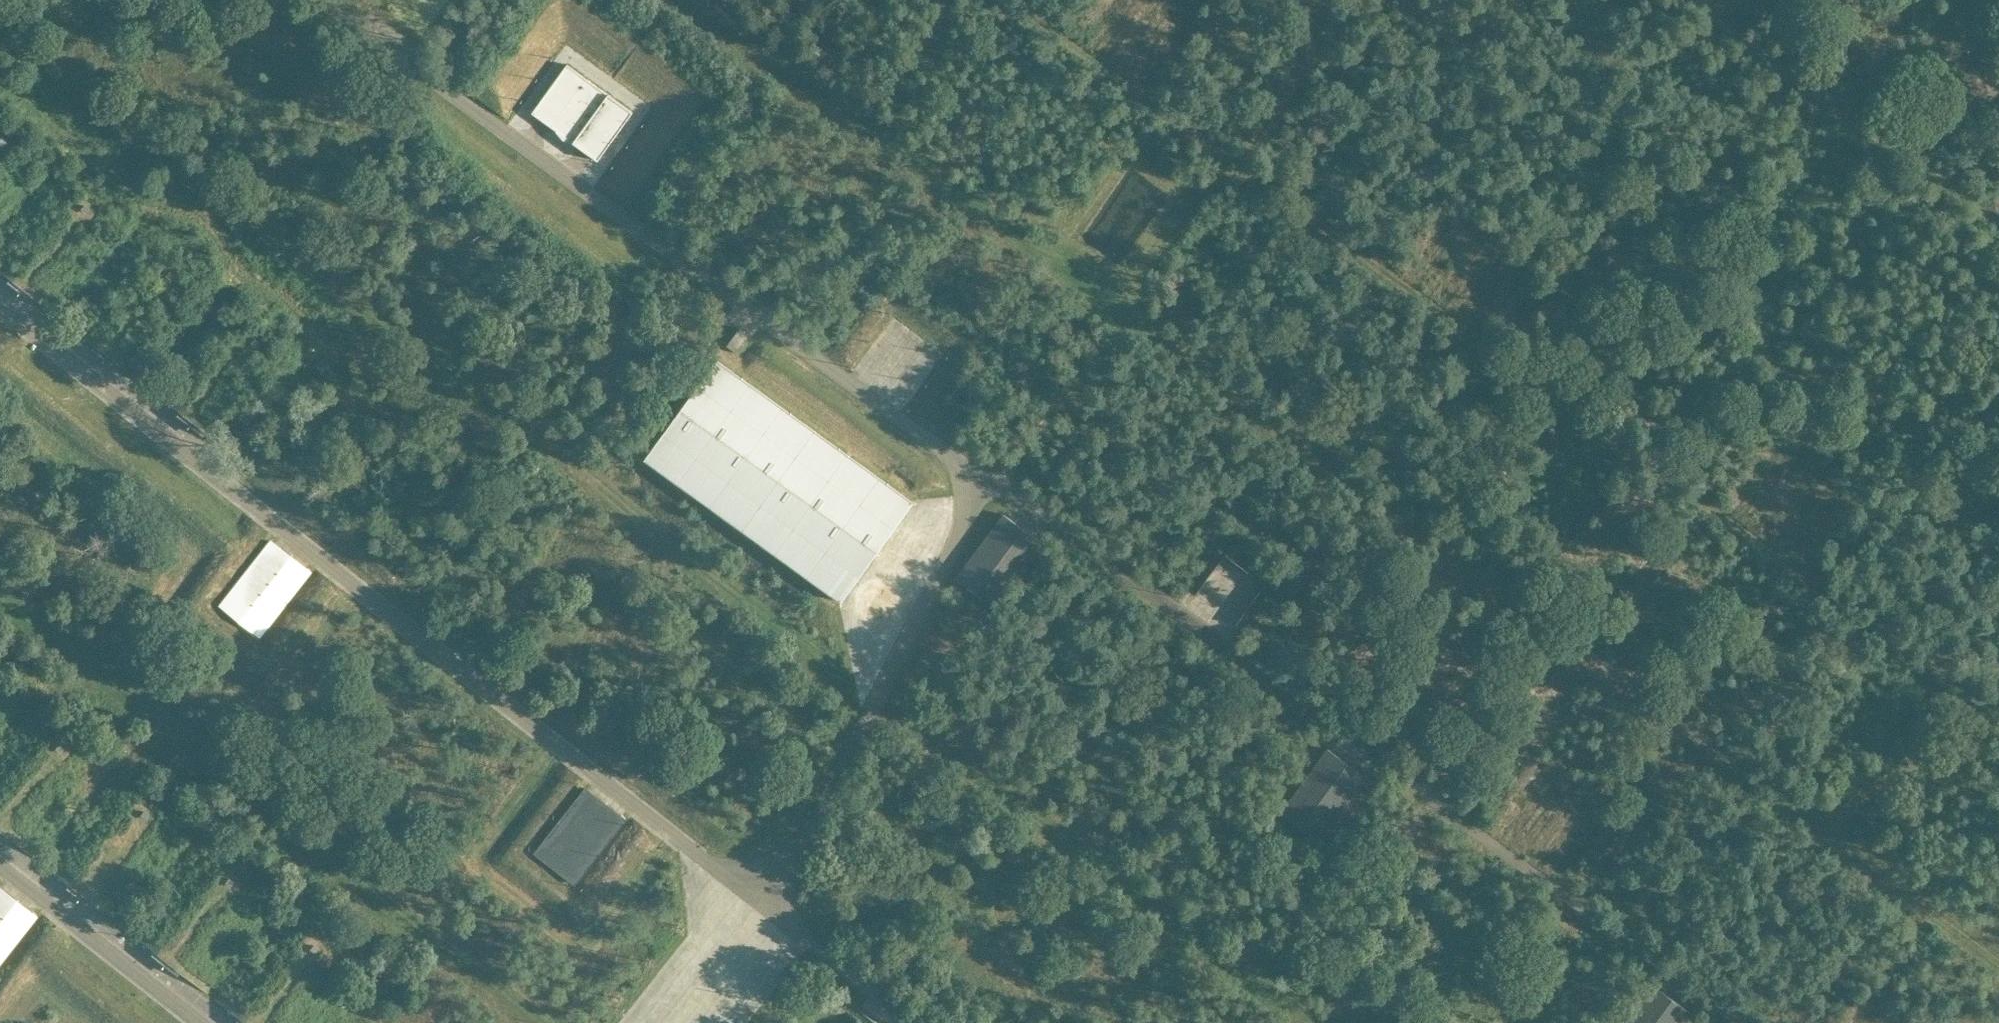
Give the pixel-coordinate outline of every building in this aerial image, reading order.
[(633,110),(567,62),(532,110),(557,129),(557,130),(563,137),(565,138),(573,141),(598,158),(633,110)] [(727,346),(736,353),(749,335),(740,328),(727,346)] [(840,602),(913,502),(717,360),(645,459),(840,602)] [(1003,513),(956,578),(996,605),(1045,541),(1003,513)] [(313,572),(271,539),(219,605),(261,637),(313,572)] [(1327,747),(1279,812),(1321,843),(1369,776),(1327,747)] [(576,886),(628,819),(586,786),(534,853),(576,886)] [(852,810),(868,818),(874,807),(858,799),(852,810)] [(38,915),(0,885),(0,964),(38,915)] [(1651,983),(1622,1022),(1684,1022),(1692,1012),(1651,983)]
